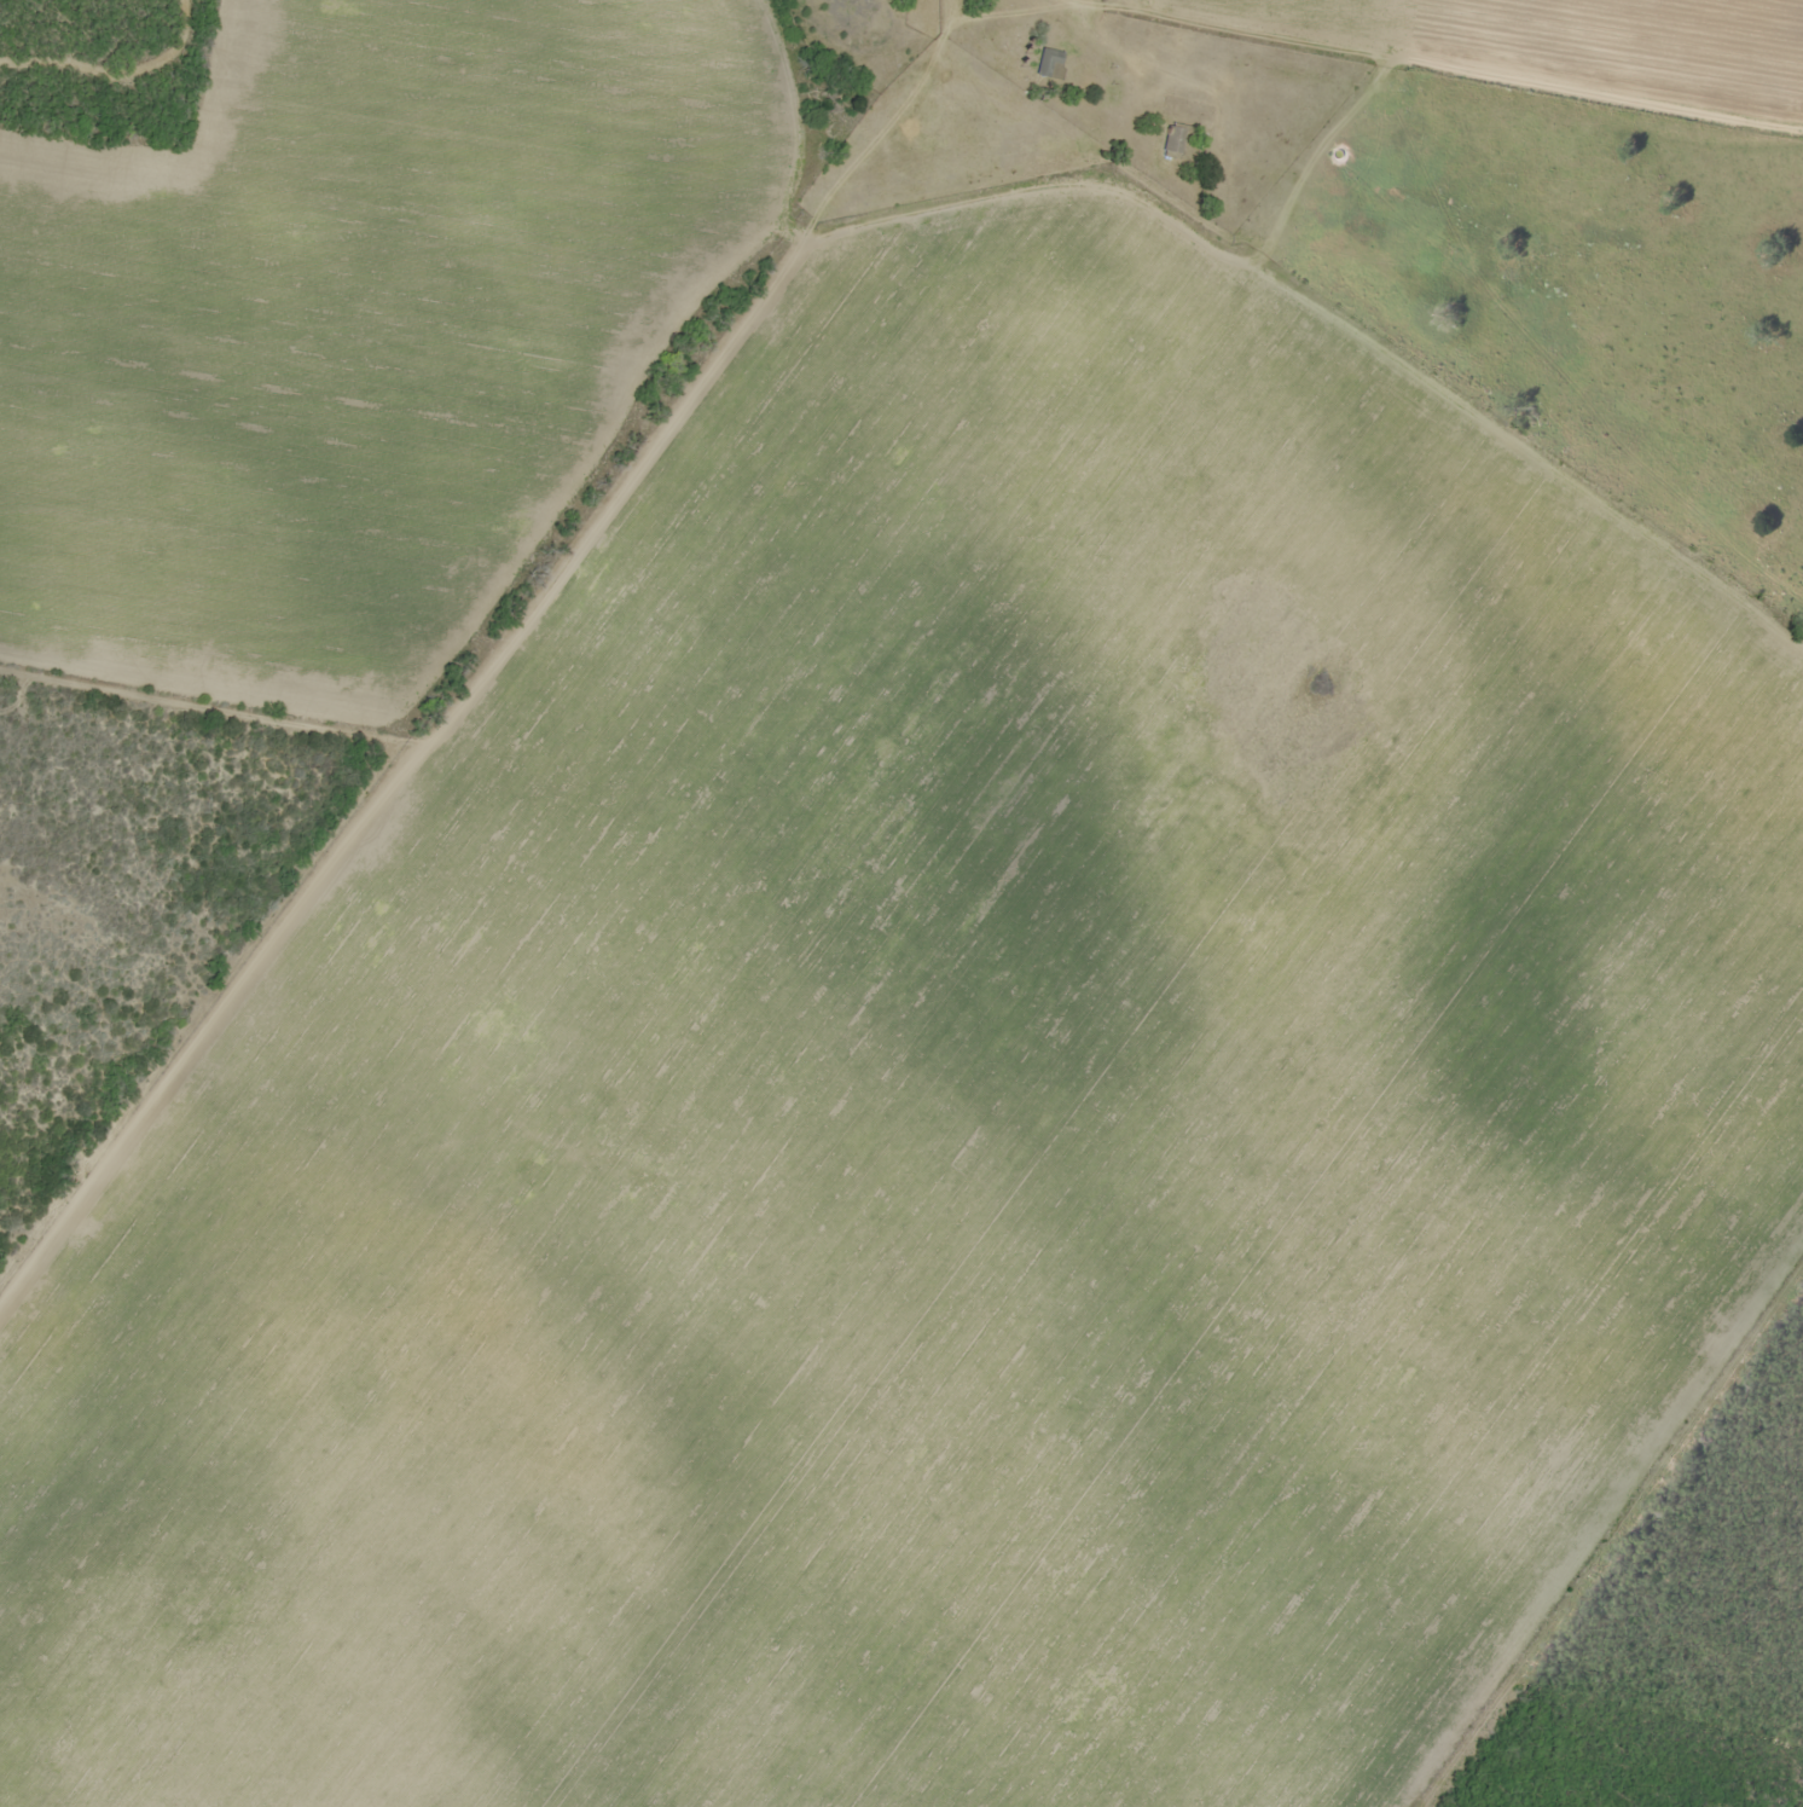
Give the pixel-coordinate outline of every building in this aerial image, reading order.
[(1059,50),(1036,50),(1036,78),(1059,78),(1059,50)] [(1181,129),(1161,129),(1161,158),(1181,158),(1181,129)]
